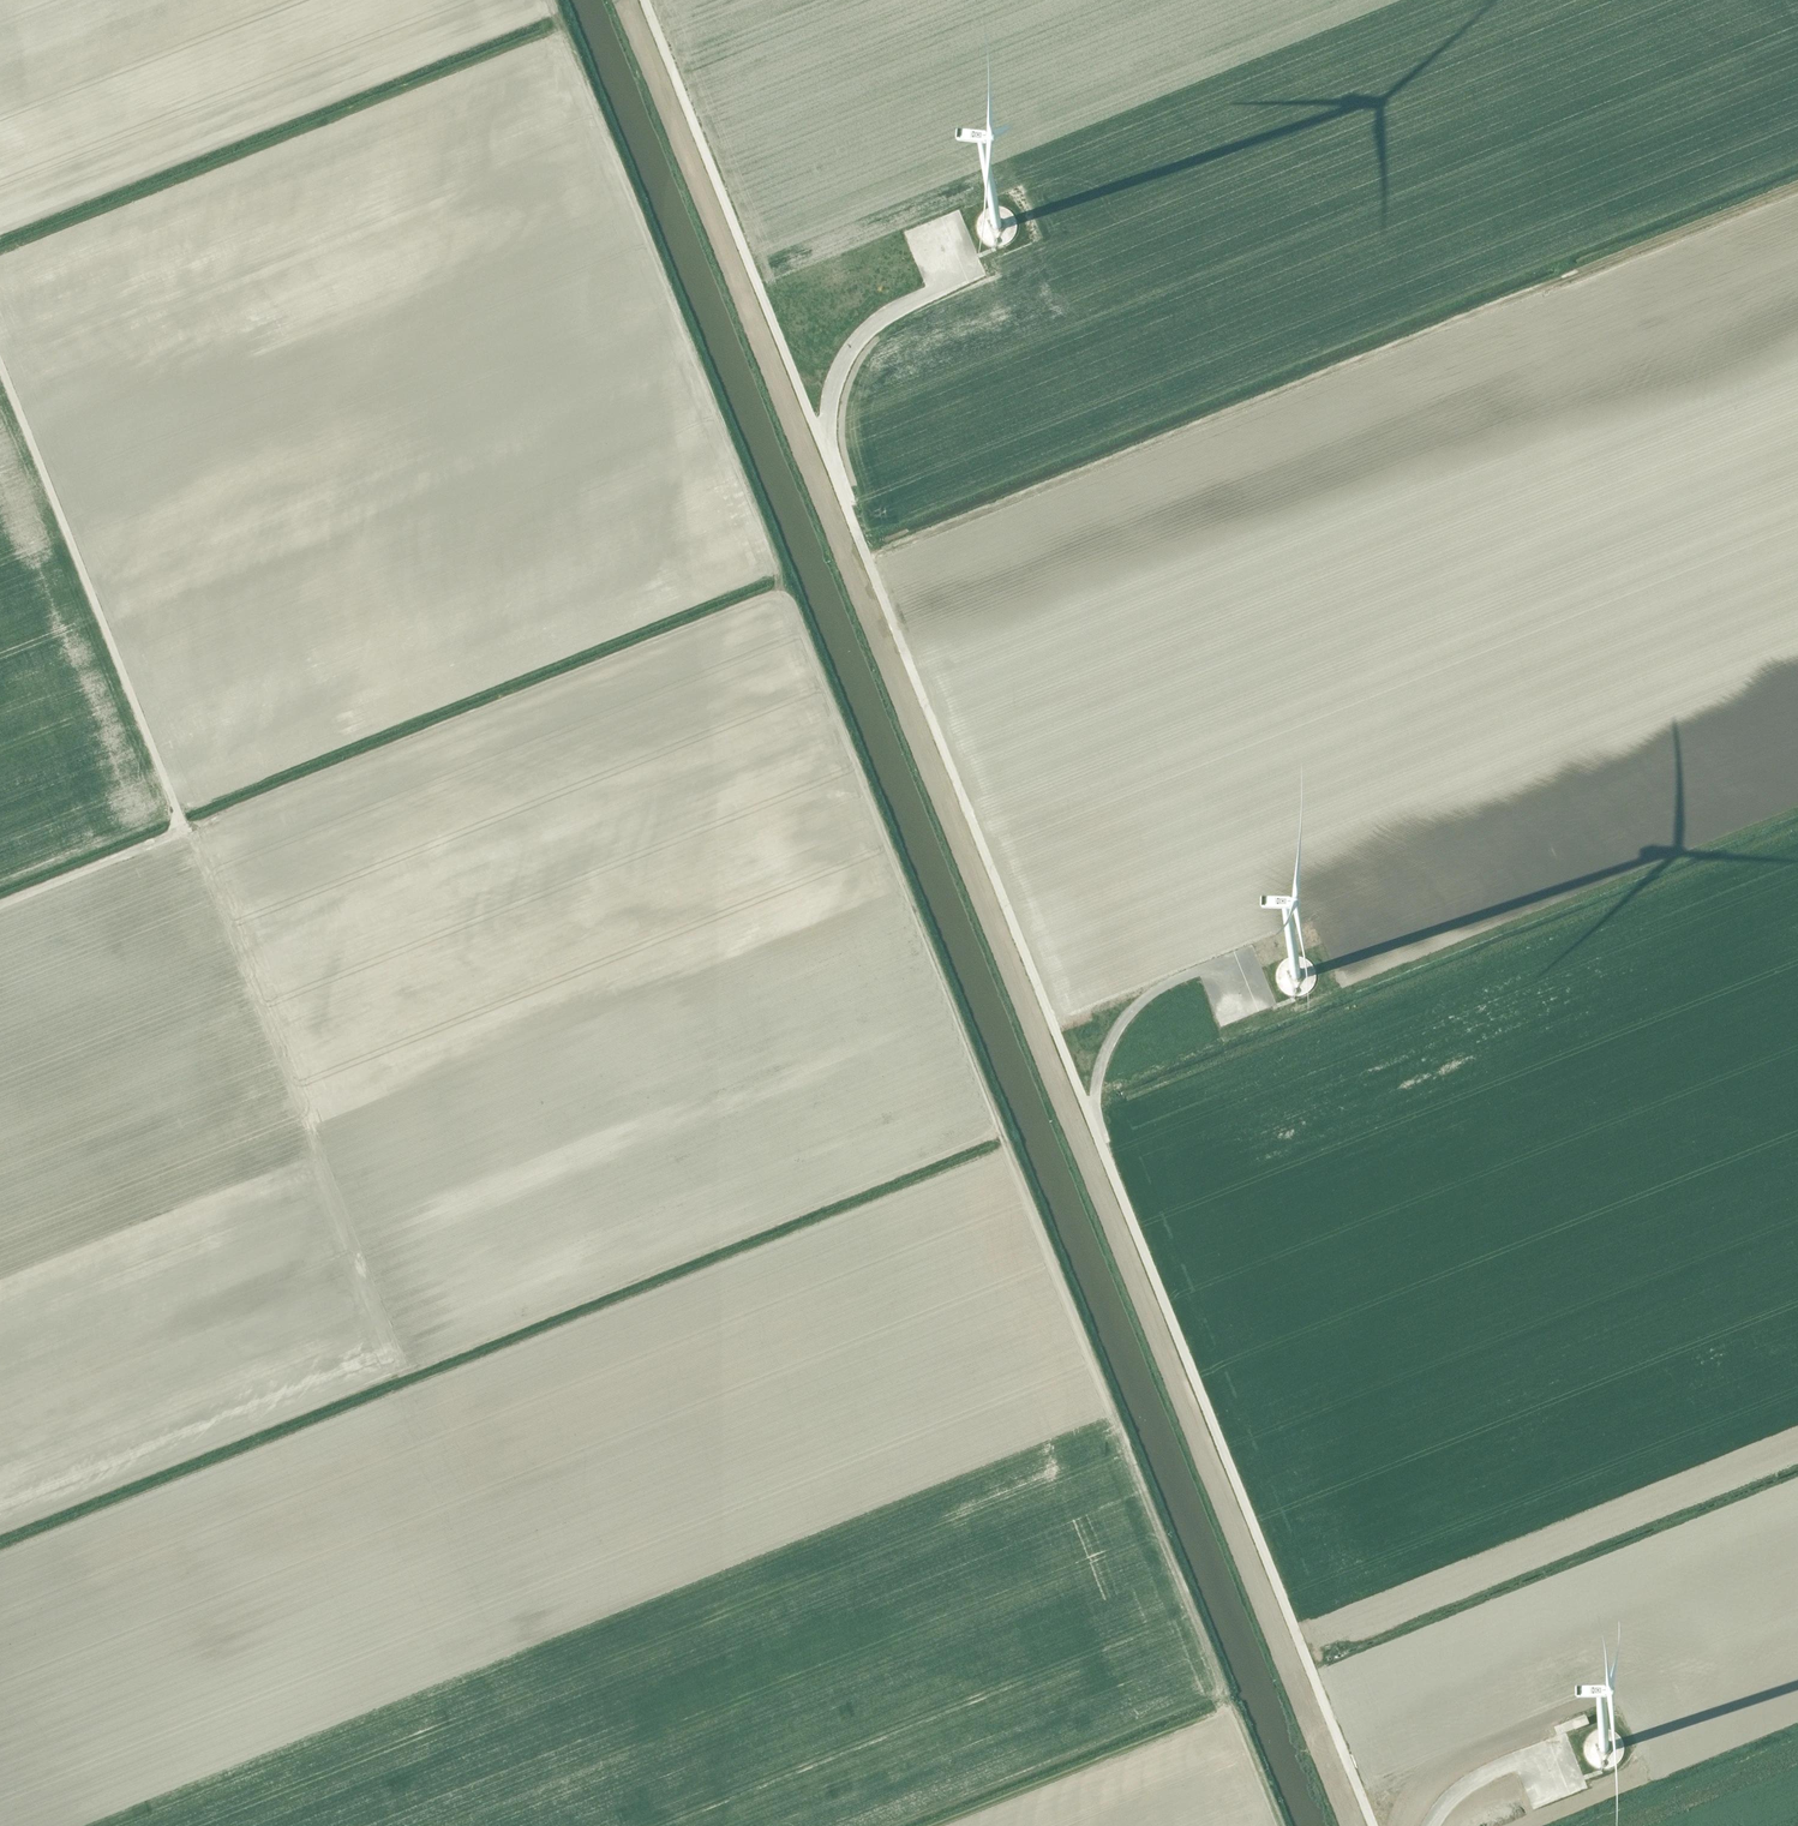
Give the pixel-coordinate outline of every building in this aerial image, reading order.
[(1000,221),(999,221),(999,220),(998,220),(997,220),(996,220),(995,220),(994,220),(993,221),(992,221),(992,222),(991,222),(991,223),(990,223),(990,224),(990,225),(989,225),(989,226),(989,227),(989,228),(989,229),(990,229),(990,230),(990,231),(991,232),(992,232),(992,233),(993,233),(994,234),(995,234),(996,234),(997,234),(998,234),(999,234),(1000,233),(1001,233),(1001,232),(1002,232),(1002,231),(1003,230),(1003,229),(1003,228),(1003,227),(1003,226),(1003,225),(1003,224),(1002,224),(1002,223),(1001,222),(1000,221)] [(1296,971),(1295,971),(1294,971),(1293,971),(1292,972),(1291,972),(1291,973),(1290,973),(1290,974),(1289,975),(1289,976),(1289,977),(1288,977),(1288,978),(1288,979),(1289,979),(1289,980),(1289,981),(1290,982),(1290,983),(1291,983),(1291,984),(1292,984),(1293,985),(1294,985),(1295,985),(1296,985),(1297,985),(1298,985),(1298,984),(1299,984),(1300,983),(1301,982),(1301,981),(1302,981),(1302,980),(1302,979),(1302,978),(1302,977),(1302,976),(1302,975),(1301,975),(1301,974),(1300,973),(1299,972),(1298,972),(1298,971),(1297,971),(1296,971)] [(1572,1721),(1575,1730),(1588,1724),(1585,1716),(1572,1721)] [(1605,1741),(1604,1741),(1603,1741),(1603,1742),(1602,1742),(1601,1742),(1600,1743),(1599,1744),(1598,1745),(1598,1746),(1598,1747),(1598,1748),(1598,1749),(1598,1750),(1598,1751),(1598,1752),(1599,1752),(1599,1753),(1600,1753),(1600,1754),(1601,1754),(1602,1755),(1603,1755),(1604,1755),(1605,1755),(1606,1755),(1607,1755),(1607,1754),(1608,1754),(1609,1753),(1610,1752),(1611,1751),(1611,1750),(1611,1749),(1611,1748),(1611,1747),(1611,1746),(1611,1745),(1610,1745),(1610,1744),(1609,1743),(1608,1743),(1608,1742),(1607,1742),(1606,1742),(1606,1741),(1605,1741)]
